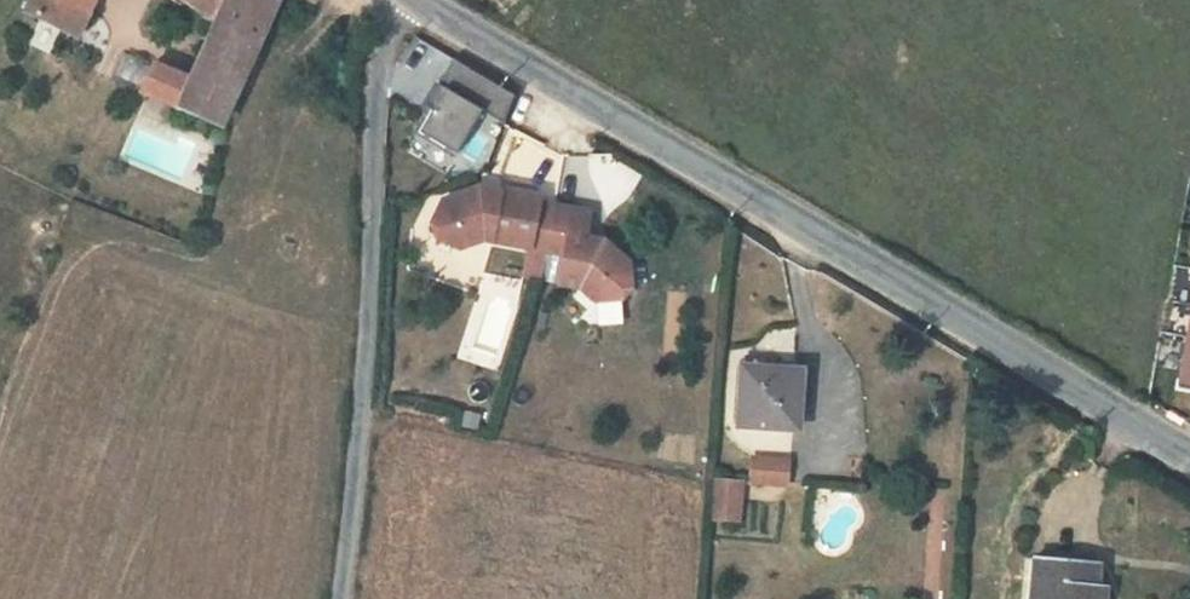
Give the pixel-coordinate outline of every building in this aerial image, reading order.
[(39,2),(88,25),(98,1),(96,0),(40,0),(39,2)] [(233,111),(263,45),(283,0),(231,0),(230,1),(201,60),(162,47),(152,78),(233,111)] [(514,72),(457,29),(426,73),(432,78),(418,99),(453,124),(483,84),(505,99),(514,72)] [(433,192),(436,204),(458,216),(484,208),(530,218),(547,221),(565,226),(559,255),(579,259),(593,273),(620,272),(628,263),(627,236),(602,214),(598,219),(584,216),(590,186),(556,178),(539,174),(540,169),(502,161),(499,167),(483,164),(481,157),(445,169),(433,192)] [(547,221),(530,218),(523,247),(540,251),(547,221)] [(804,359),(745,353),(738,412),(798,417),(804,359)] [(744,446),(741,468),(784,472),(784,450),(744,446)] [(711,520),(741,521),(741,478),(712,478),(711,520)] [(1026,556),(1022,598),(1097,598),(1097,589),(1089,588),(1092,561),(1026,556)]
